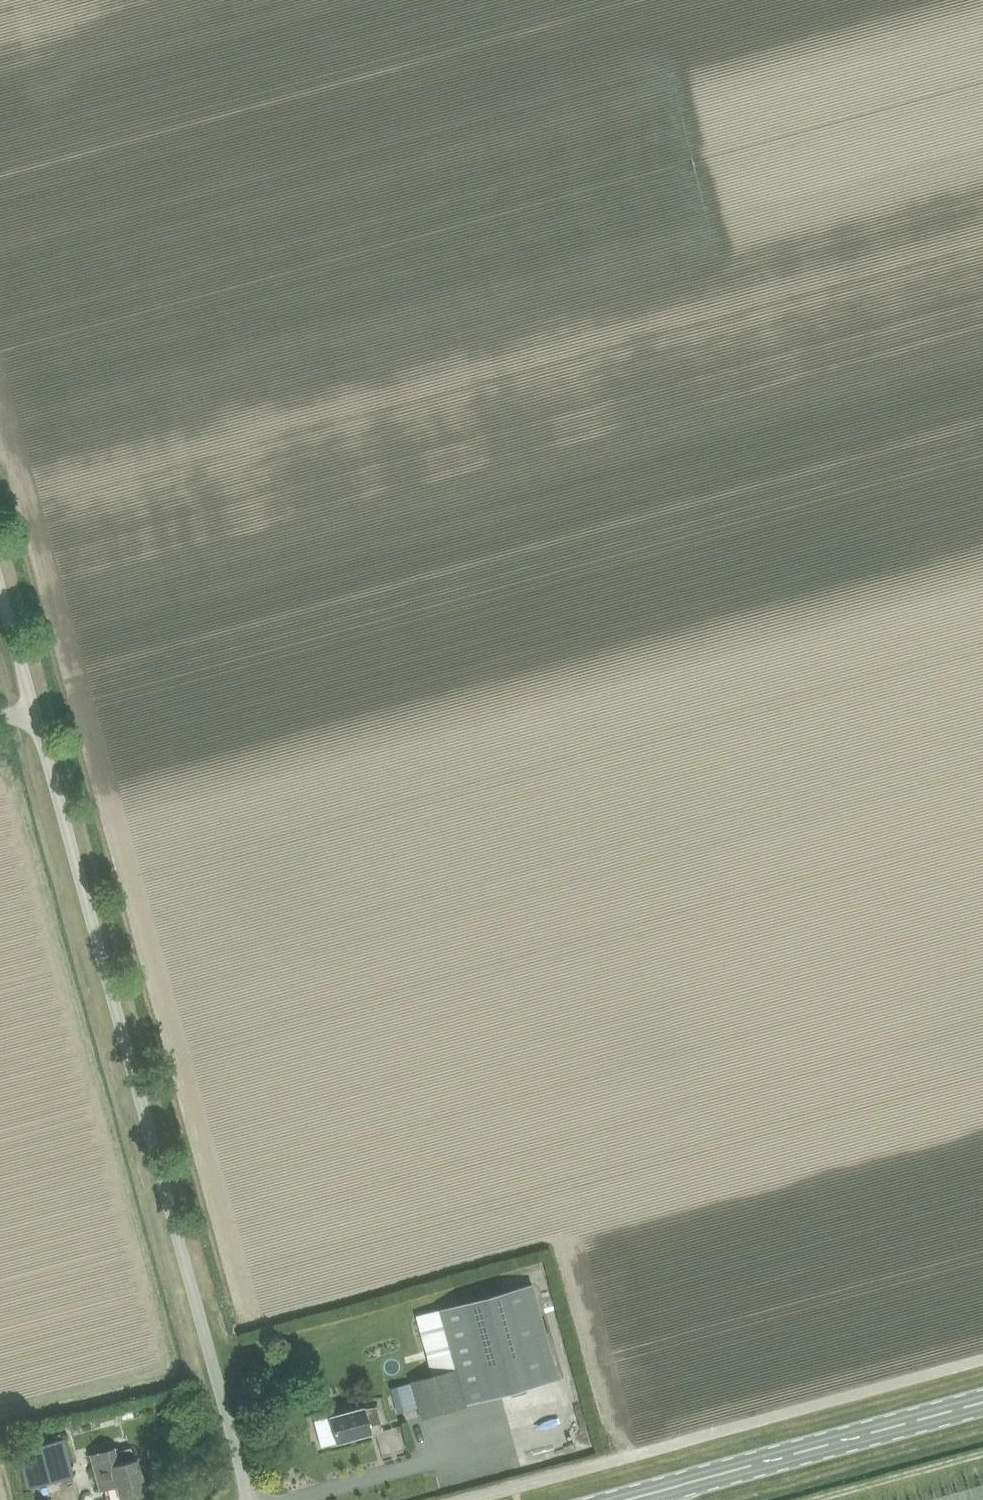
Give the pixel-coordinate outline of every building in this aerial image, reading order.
[(421,1419),(466,1406),(466,1404),(558,1379),(532,1283),(409,1317),(426,1377),(411,1381),(421,1419)] [(369,1426),(381,1423),(376,1406),(364,1408),(364,1407),(328,1416),(335,1442),(371,1432),(369,1426)] [(315,1441),(331,1438),(327,1412),(311,1415),(315,1441)] [(28,1488),(73,1476),(63,1439),(18,1451),(28,1488)] [(146,1494),(137,1459),(136,1459),(131,1447),(116,1451),(115,1447),(90,1454),(100,1490),(117,1486),(121,1499),(124,1499),(146,1494)]
